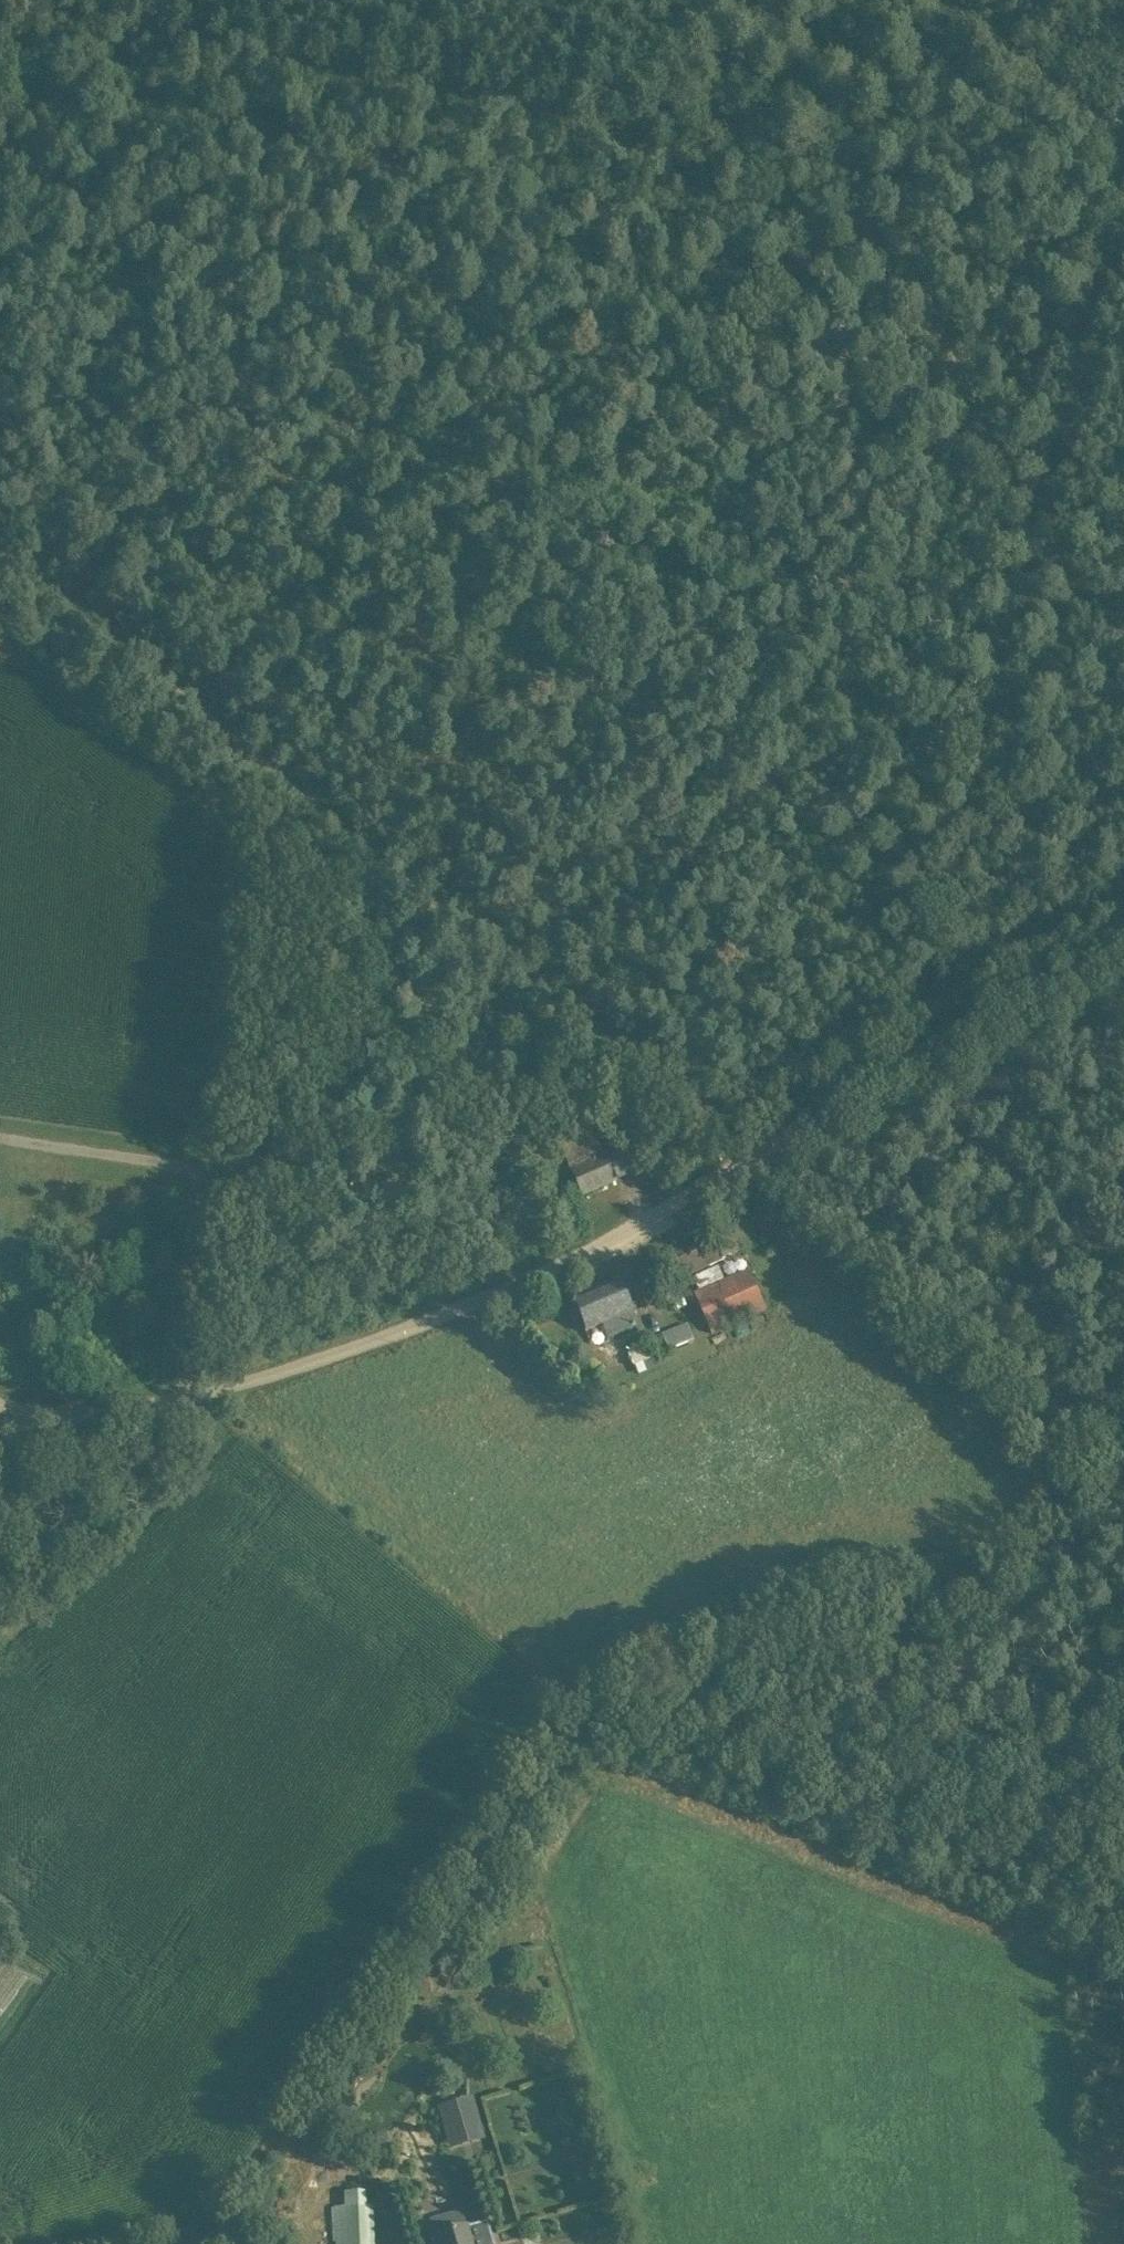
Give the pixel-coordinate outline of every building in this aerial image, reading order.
[(560,1142),(560,1144),(571,1169),(582,1194),(631,1173),(620,1148),(602,1156),(591,1129),(560,1142)] [(730,1230),(714,1238),(723,1258),(739,1251),(730,1230)] [(689,1276),(679,1256),(655,1268),(657,1271),(665,1288),(689,1276)] [(767,1311),(750,1270),(726,1280),(720,1266),(694,1277),(700,1291),(695,1293),(713,1334),(767,1311)] [(572,1300),(586,1332),(601,1325),(606,1338),(638,1325),(619,1280),(572,1300)] [(670,1350),(694,1340),(687,1324),(664,1334),(667,1342),(670,1350)] [(649,1361),(645,1351),(643,1346),(628,1352),(633,1365),(633,1367),(649,1361)] [(471,2137),(470,2102),(455,2103),(455,2110),(434,2111),(436,2138),(471,2137)] [(366,2212),(366,2191),(345,2191),(346,2213),(338,2213),(338,2243),(369,2243),(368,2212),(366,2212)] [(467,2226),(461,2205),(427,2216),(433,2236),(432,2236),(435,2243),(472,2243),(467,2226)]
